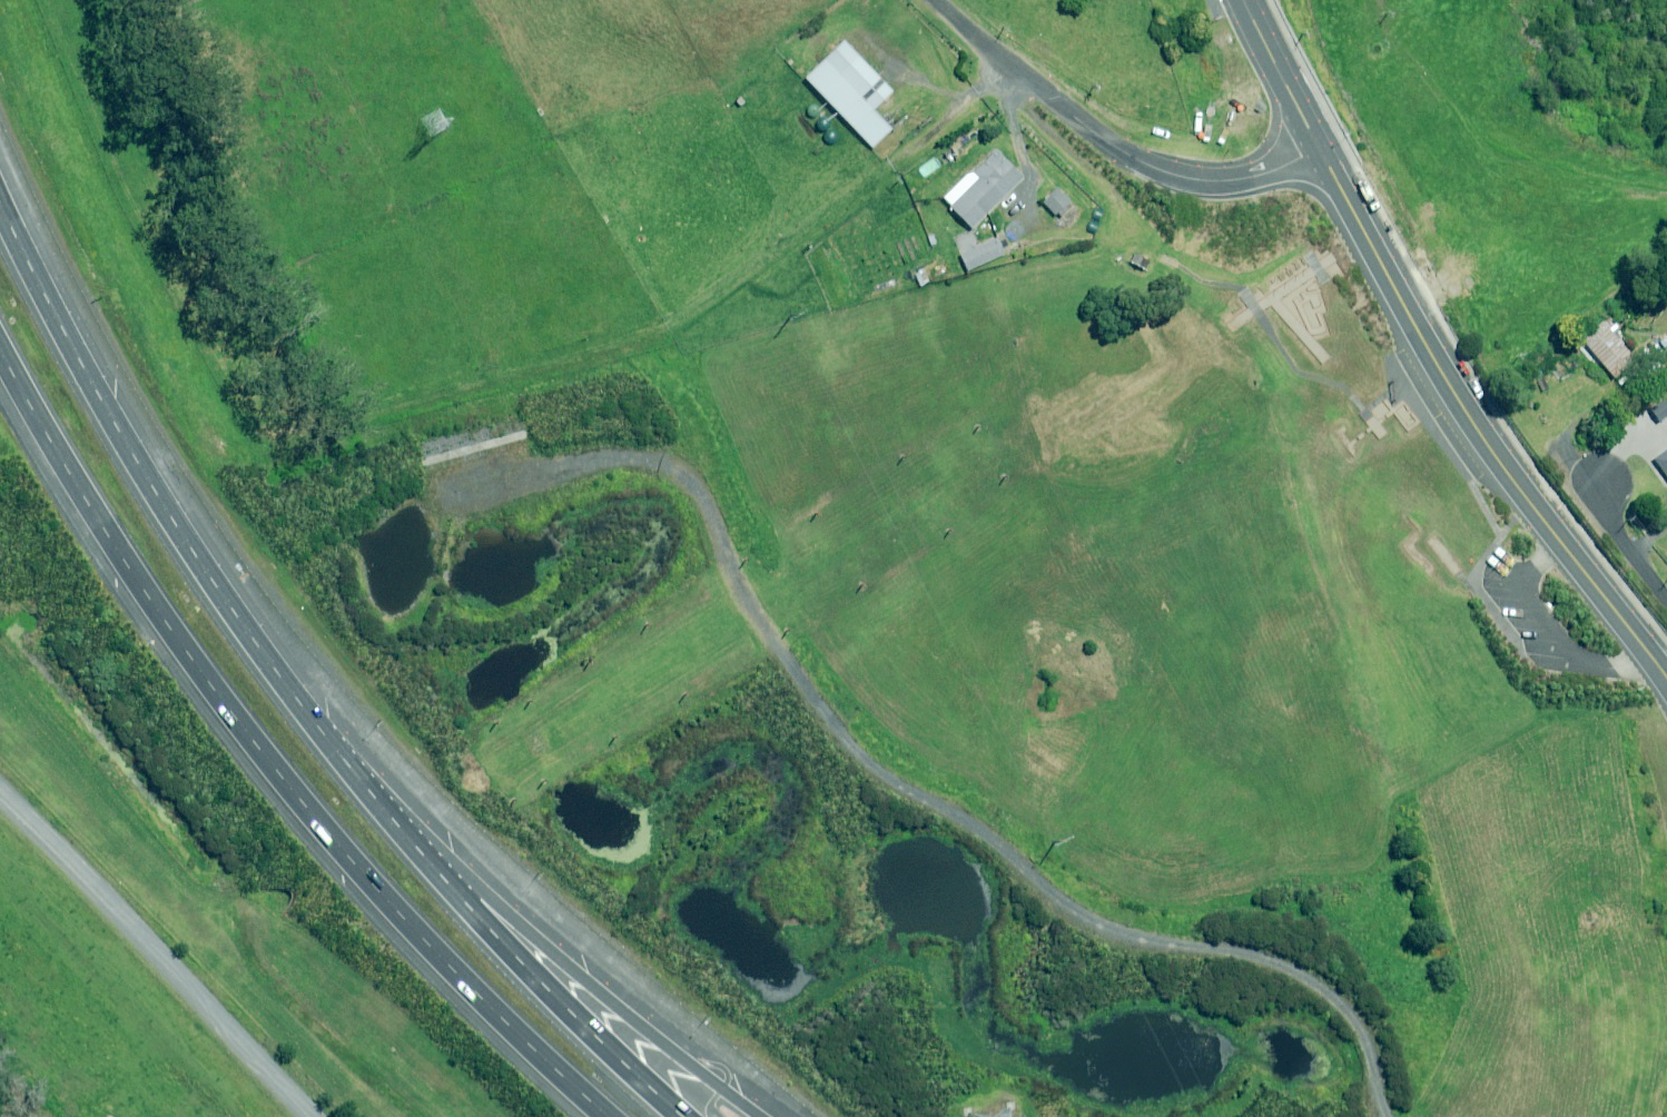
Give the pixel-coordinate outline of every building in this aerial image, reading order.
[(893,92),(843,41),(805,78),(872,148),(891,129),(873,110),(893,92)] [(1023,177),(996,149),(971,173),(969,171),(942,198),(971,228),(1023,177)] [(1072,204),(1057,188),(1042,202),(1057,218),(1072,204)] [(1010,252),(1003,235),(960,254),(967,271),(1010,252)] [(1135,253),(1130,262),(1144,270),(1150,262),(1135,253)] [(1649,301),(1656,311),(1666,304),(1666,289),(1649,301)] [(1610,334),(1600,323),(1581,340),(1615,380),(1637,361),(1612,332),(1610,334)]
